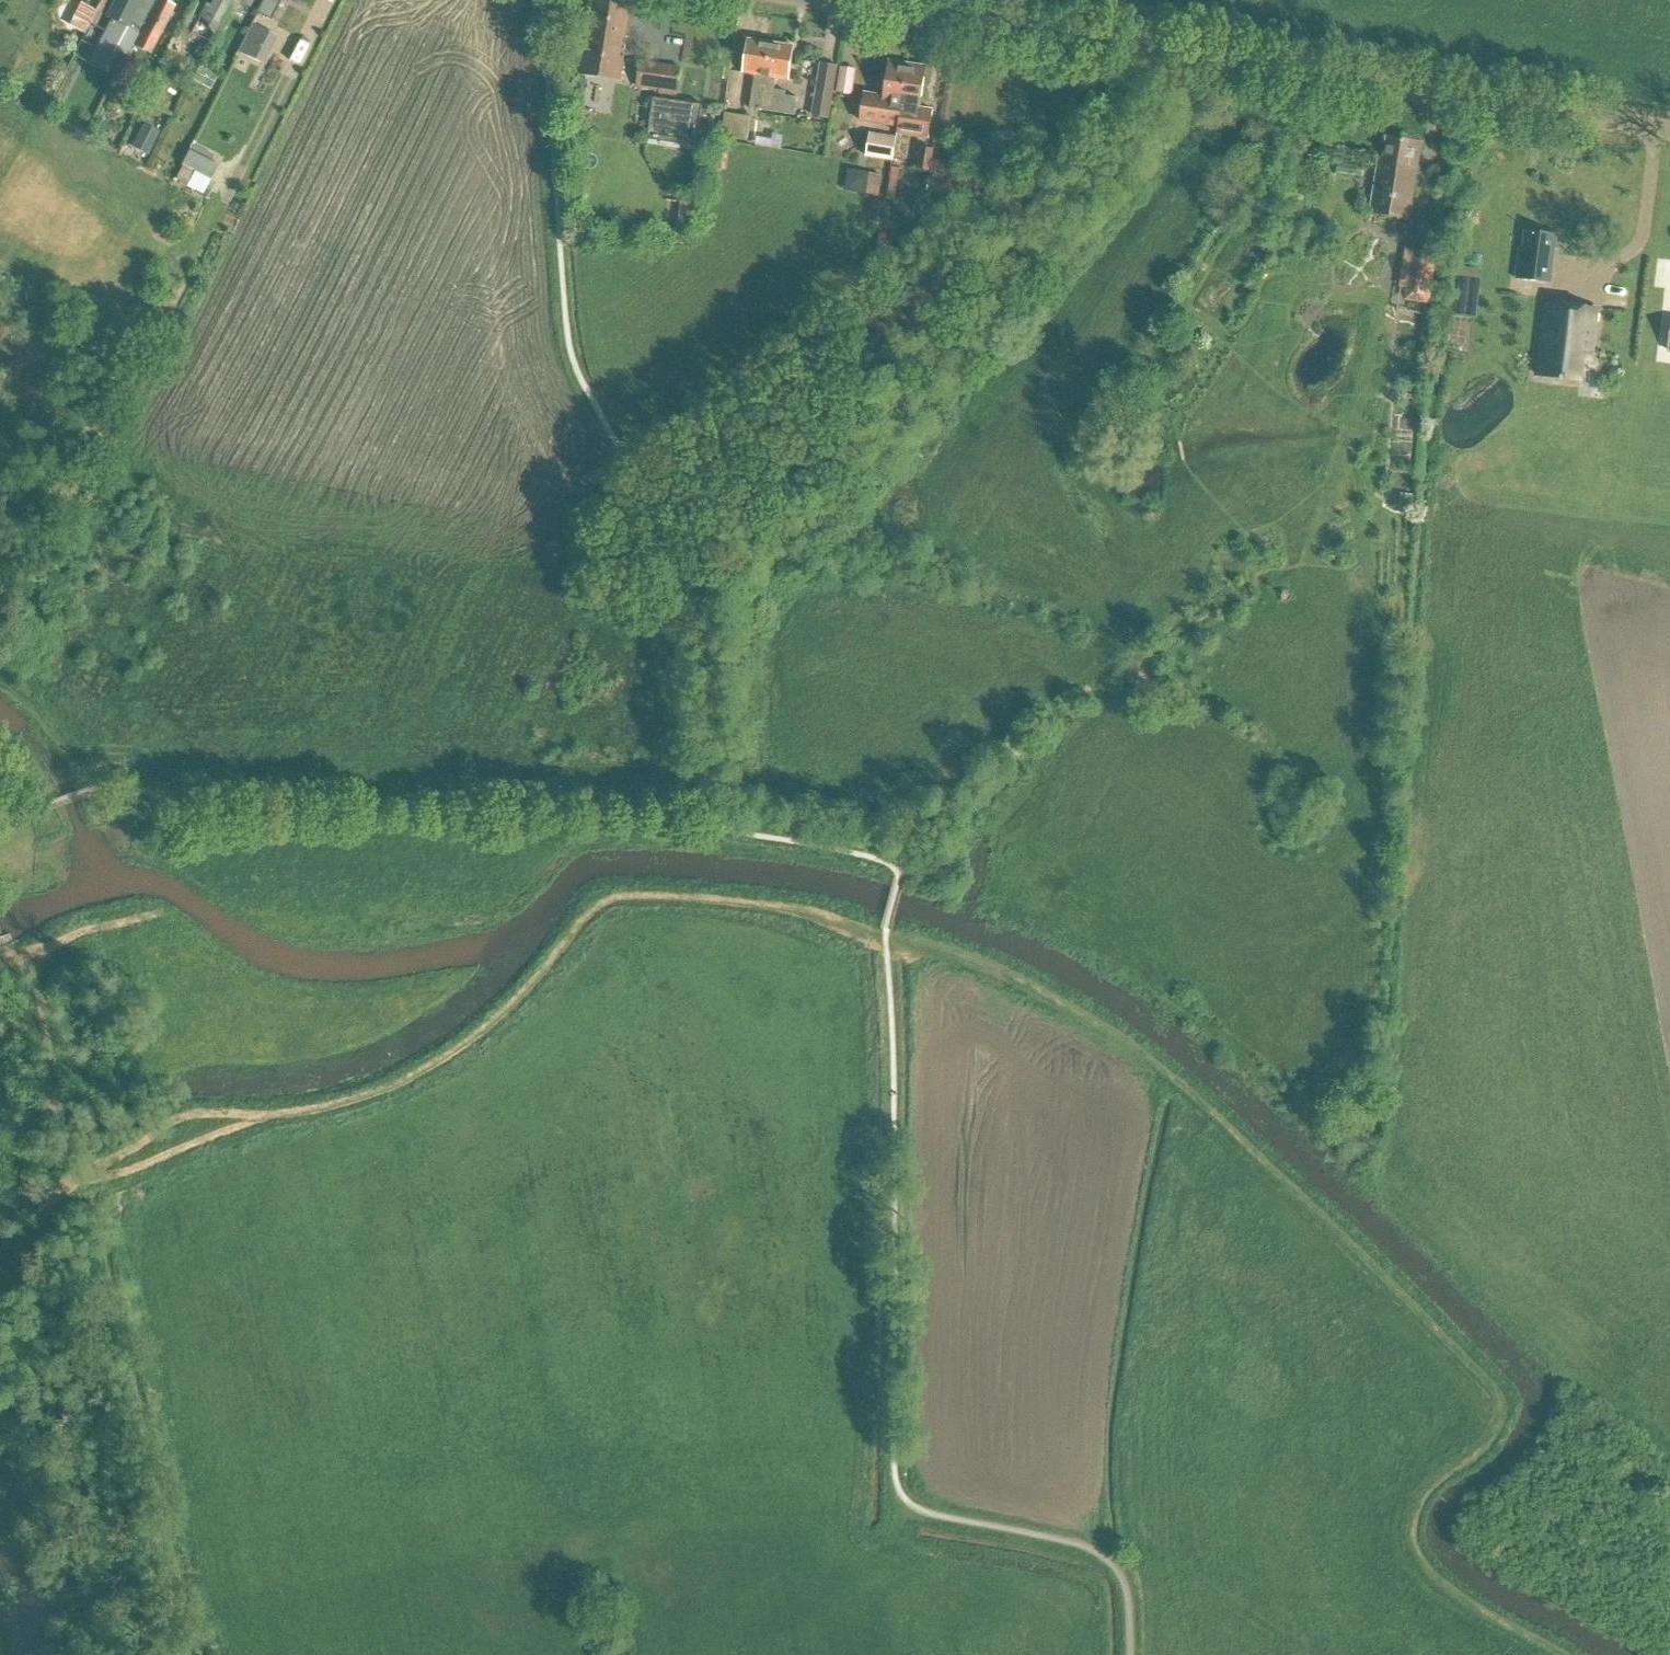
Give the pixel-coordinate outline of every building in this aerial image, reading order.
[(69,21),(86,28),(97,5),(86,0),(79,0),(69,21)] [(154,0),(116,0),(107,17),(110,19),(94,50),(124,66),(140,35),(137,33),(154,0)] [(158,38),(174,5),(163,0),(158,0),(143,30),(158,38)] [(198,17),(202,20),(217,27),(218,25),(227,6),(230,0),(212,0),(209,6),(205,4),(198,17)] [(242,13),(246,15),(254,0),(230,0),(227,6),(242,13)] [(257,13),(271,20),(280,0),(263,0),(257,13)] [(581,73),(621,80),(628,35),(623,34),(628,6),(600,2),(596,30),(588,29),(581,73)] [(240,48),(264,60),(279,31),(254,19),(240,48)] [(217,27),(213,35),(220,38),(225,29),(218,25),(217,27)] [(751,108),(762,110),(773,44),(748,40),(743,73),(756,75),(751,108)] [(773,44),(762,110),(796,115),(798,98),(786,96),(786,92),(775,90),(777,78),(789,80),(794,47),(773,44)] [(860,121),(898,127),(899,127),(909,64),(894,62),(894,64),(889,64),(884,96),(865,93),(860,121)] [(680,68),(641,63),(637,88),(676,93),(680,68)] [(855,90),(858,64),(842,63),(839,88),(855,90)] [(812,115),(829,118),(838,66),(822,64),(812,115)] [(898,127),(897,133),(929,138),(933,110),(920,108),(926,69),(921,69),(922,66),(909,64),(899,127),(898,127)] [(702,105),(654,98),(648,136),(697,142),(702,105)] [(722,137),(748,141),(751,117),(726,113),(722,137)] [(131,147),(147,155),(159,132),(143,124),(131,147)] [(1370,212),(1409,218),(1421,142),(1385,137),(1380,166),(1377,166),(1370,212)] [(893,162),(895,146),(869,142),(866,157),(893,162)] [(921,147),(918,168),(930,171),(934,149),(921,147)] [(866,194),(865,198),(883,201),(888,166),(871,164),(869,173),(866,194)] [(183,166),(176,179),(187,185),(194,171),(183,166)] [(960,196),(962,183),(929,178),(927,191),(960,196)] [(965,184),(977,187),(978,181),(966,179),(965,184)] [(971,237),(990,222),(985,216),(966,231),(971,237)] [(1550,284),(1556,235),(1526,231),(1524,249),(1521,248),(1517,280),(1550,284)] [(1407,298),(1427,302),(1434,254),(1414,250),(1407,298)] [(1459,287),(1457,305),(1476,307),(1479,290),(1459,287)] [(1591,361),(1597,310),(1546,304),(1537,376),(1580,381),(1583,360),(1591,361)] [(1402,494),(1400,510),(1412,511),(1413,495),(1402,494)]
